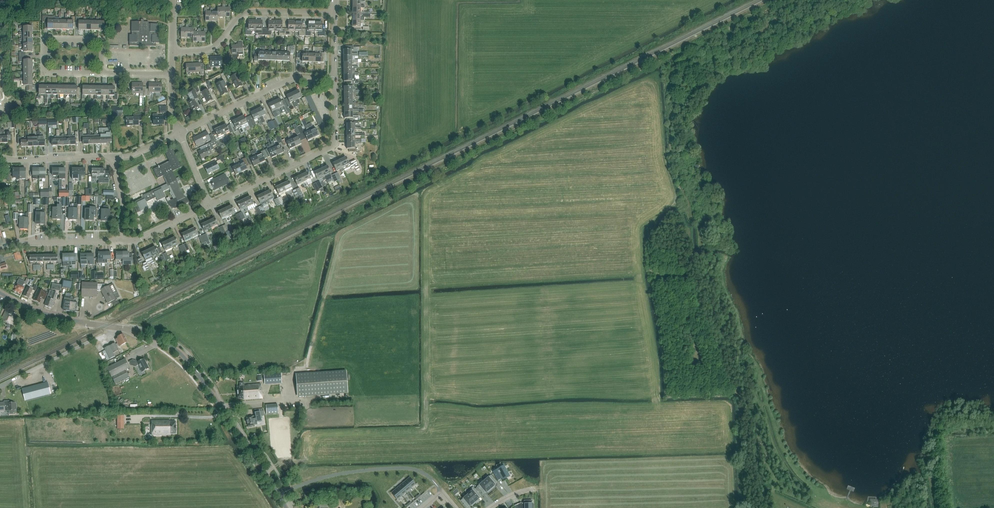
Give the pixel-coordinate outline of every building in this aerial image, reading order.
[(352,8),(360,8),(364,8),(364,5),(360,5),(360,1),(364,1),(364,0),(356,0),(356,2),(352,1),(352,8)] [(223,17),(224,7),(225,8),(224,4),(222,4),(222,7),(217,7),(217,11),(217,17),(223,17)] [(212,11),(209,11),(206,11),(206,8),(204,8),(203,11),(205,11),(205,21),(211,21),(212,11)] [(209,11),(212,11),(211,21),(217,21),(217,17),(217,11),(212,11),(212,8),(210,8),(209,11)] [(47,29),(54,29),(54,20),(55,20),(56,16),(42,16),(42,22),(48,22),(47,29)] [(85,30),(85,21),(86,21),(86,17),(84,17),(83,21),(79,21),(79,17),(76,17),(76,23),(79,23),(78,30),(85,30)] [(149,22),(144,22),(144,20),(141,20),(141,22),(132,22),(132,35),(129,35),(129,43),(130,43),(130,46),(156,47),(156,44),(159,44),(159,35),(154,35),(154,32),(157,32),(158,24),(149,24),(149,22)] [(251,31),(255,31),(255,20),(253,20),(253,21),(248,21),(248,28),(245,28),(245,35),(251,35),(251,31)] [(255,20),(255,31),(255,34),(259,34),(259,35),(265,35),(265,28),(261,28),(262,21),(258,21),(258,20),(255,20)] [(265,28),(265,35),(270,35),(270,31),(275,31),(275,20),(272,20),(272,22),(268,22),(268,28),(265,28)] [(275,20),(275,31),(279,31),(279,36),(285,36),(285,28),(281,28),(281,22),(278,22),(278,20),(275,20)] [(285,28),(285,36),(291,36),(291,31),(295,32),(295,21),(292,21),(292,22),(288,22),(288,29),(285,28)] [(305,36),(305,29),(301,29),(301,22),(297,22),(297,21),(295,21),(295,32),(299,32),(299,36),(305,36)] [(308,29),(305,29),(305,36),(311,36),(311,32),(314,32),(314,21),(312,21),(312,22),(308,22),(308,29)] [(314,21),(314,32),(319,32),(319,36),(324,36),(325,29),(322,29),(322,22),(317,22),(317,21),(314,21)] [(193,32),(193,37),(193,41),(199,41),(199,32),(201,32),(200,29),(198,29),(198,32),(193,32)] [(228,50),(229,58),(232,58),(237,58),(239,56),(239,54),(242,54),(242,43),(238,43),(238,46),(231,46),(231,50),(228,50)] [(32,45),(23,45),(19,45),(19,47),(23,47),(23,52),(19,52),(19,56),(26,56),(26,52),(32,52),(32,45)] [(343,56),(354,56),(357,56),(357,53),(351,54),(351,50),(353,50),(353,46),(345,46),(345,50),(343,50),(343,56)] [(308,54),(308,50),(305,50),(305,54),(302,54),(302,52),(299,52),(299,54),(297,54),(297,58),(302,58),(302,62),(308,62),(308,54)] [(314,54),(314,62),(321,63),(321,62),(324,62),(324,53),(321,53),(321,54),(317,54),(317,51),(315,51),(314,54)] [(264,61),(264,52),(262,52),(258,52),(258,56),(254,56),(254,62),(258,62),(258,60),(264,61)] [(23,65),(23,66),(32,66),(32,60),(26,60),(26,56),(19,56),(19,62),(23,62),(23,65)] [(221,60),(221,57),(210,58),(210,62),(207,62),(207,70),(211,70),(211,66),(222,66),(221,60)] [(186,73),(200,72),(200,75),(204,74),(203,64),(200,64),(200,63),(186,64),(186,65),(185,65),(185,67),(185,68),(186,68),(186,73)] [(239,72),(238,73),(230,77),(236,88),(242,85),(240,81),(243,80),(239,72)] [(343,82),(349,82),(349,83),(350,84),(358,83),(358,81),(355,81),(355,75),(352,75),(343,75),(343,82)] [(32,85),(32,79),(23,79),(23,78),(20,78),(20,81),(23,81),(23,85),(26,85),(26,91),(36,91),(36,86),(32,86),(32,85)] [(217,88),(221,95),(227,92),(224,85),(223,85),(222,81),(216,84),(218,88),(217,88)] [(142,96),(146,97),(146,90),(143,90),(143,83),(132,83),(132,86),(132,92),(139,92),(139,93),(140,93),(140,96),(142,96)] [(149,84),(149,86),(149,89),(146,90),(146,97),(150,97),(150,92),(161,92),(161,84),(149,84)] [(77,88),(77,86),(71,86),(70,95),(70,99),(72,99),(72,95),(76,95),(76,99),(80,99),(81,88),(77,88)] [(108,87),(108,95),(107,95),(107,99),(110,99),(110,95),(114,95),(114,100),(117,100),(117,93),(114,93),(114,87),(108,87)] [(195,100),(198,98),(193,88),(185,91),(188,98),(189,97),(191,101),(188,102),(192,110),(198,107),(195,100)] [(213,100),(208,89),(201,92),(206,103),(213,100)] [(292,93),(297,105),(299,104),(299,103),(298,100),(301,98),(298,90),(292,93)] [(297,105),(292,93),(286,96),(287,98),(284,100),(288,107),(291,106),(289,104),(293,102),(294,103),(293,104),(295,108),(298,107),(297,105)] [(274,101),(280,114),(282,113),(281,111),(281,110),(280,108),(283,106),(287,114),(290,113),(285,102),(282,104),(280,99),(274,101)] [(280,114),(274,101),(268,104),(272,112),(275,110),(278,116),(280,115),(280,114)] [(113,106),(113,117),(124,117),(123,106),(113,106)] [(262,107),(256,110),(259,118),(262,123),(265,122),(262,116),(265,115),(262,107)] [(262,123),(261,120),(259,118),(256,110),(250,113),(252,116),(248,117),(253,127),(256,125),(255,123),(254,120),(257,119),(260,125),(262,123)] [(163,116),(158,117),(158,114),(153,114),(153,124),(163,124),(163,116)] [(124,123),(126,123),(126,126),(139,125),(139,121),(142,121),(141,115),(133,115),(134,118),(123,118),(124,123)] [(238,119),(244,132),(247,131),(246,128),(249,127),(250,129),(253,128),(253,127),(252,125),(248,117),(245,119),(244,116),(238,119)] [(241,134),(244,132),(238,119),(232,121),(233,123),(230,125),(233,132),(234,132),(237,131),(236,129),(239,127),(240,128),(239,129),(241,134)] [(272,121),(267,123),(271,130),(276,128),(272,121)] [(346,123),(346,130),(355,130),(357,130),(357,127),(355,127),(354,124),(358,124),(358,121),(352,121),(352,123),(346,123)] [(230,133),(233,132),(230,125),(227,126),(226,124),(220,127),(226,141),(229,139),(226,134),(229,132),(230,133)] [(307,125),(314,138),(319,135),(315,128),(312,129),(310,124),(307,125)] [(314,138),(307,125),(304,126),(307,132),(304,133),(308,141),(314,138)] [(215,130),(215,132),(213,133),(216,141),(221,138),(223,139),(225,144),(228,143),(226,141),(220,127),(215,130)] [(4,129),(1,129),(1,143),(8,143),(8,140),(11,140),(10,133),(7,133),(7,136),(3,136),(3,133),(4,133),(4,129)] [(102,135),(101,135),(101,144),(107,144),(107,136),(110,136),(110,130),(106,130),(107,135),(102,135)] [(196,146),(199,144),(199,145),(203,144),(202,142),(206,140),(206,141),(210,139),(212,142),(215,140),(212,134),(209,136),(207,131),(192,138),(196,146)] [(70,136),(70,145),(76,145),(76,142),(79,142),(78,132),(75,132),(76,136),(71,136),(70,136)] [(89,135),(90,135),(90,132),(87,132),(87,135),(83,136),(83,132),(80,132),(80,142),(83,142),(83,145),(89,144),(89,135)] [(289,133),(292,139),(295,147),(301,144),(297,136),(294,138),(292,132),(289,133)] [(295,147),(292,139),(289,133),(287,134),(289,140),(286,142),(289,149),(295,147)] [(27,147),(27,138),(28,138),(28,137),(28,135),(25,135),(26,138),(25,138),(25,141),(21,141),(21,137),(17,138),(18,144),(21,144),(21,147),(27,147)] [(271,158),(277,155),(271,142),(268,136),(266,137),(269,144),(266,145),(267,149),(264,150),(268,157),(270,156),(271,158)] [(198,151),(202,159),(212,154),(211,151),(214,149),(212,146),(217,144),(215,140),(207,144),(208,145),(205,146),(206,148),(198,151)] [(273,141),(271,142),(277,155),(283,153),(279,145),(276,147),(273,141)] [(355,143),(347,143),(347,149),(348,149),(348,152),(356,152),(356,149),(355,149),(355,143)] [(144,190),(131,196),(133,199),(140,196),(141,199),(137,201),(137,203),(136,203),(137,205),(134,207),(137,213),(140,211),(141,211),(149,208),(146,202),(148,202),(150,205),(153,204),(151,200),(156,198),(158,201),(166,197),(163,192),(169,189),(168,186),(172,185),(171,184),(177,181),(177,182),(180,181),(179,177),(176,179),(173,172),(181,167),(172,147),(164,151),(169,162),(153,169),(158,179),(163,176),(167,184),(142,195),(146,193),(144,190)] [(256,156),(260,164),(265,161),(264,159),(267,158),(263,151),(260,152),(261,154),(258,155),(255,150),(253,151),(255,154),(256,156)] [(260,164),(256,156),(250,159),(249,157),(246,158),(249,165),(252,164),(253,167),(260,164)] [(346,157),(339,160),(345,170),(350,168),(351,169),(355,167),(356,171),(360,170),(357,163),(353,165),(352,161),(348,163),(346,157)] [(245,158),(239,161),(237,158),(235,159),(241,172),(247,170),(246,167),(248,166),(245,158)] [(241,172),(235,159),(233,160),(235,166),(232,168),(231,166),(229,167),(232,173),(234,172),(236,175),(241,172)] [(341,172),(345,170),(339,160),(332,163),(336,170),(336,171),(340,169),(341,172)] [(219,169),(216,162),(205,167),(208,174),(219,169)] [(331,175),(330,174),(327,166),(320,169),(324,177),(326,180),(331,177),(334,182),(337,180),(334,174),(331,175)] [(105,171),(105,169),(99,169),(99,180),(101,180),(101,179),(105,179),(109,180),(109,171),(105,171)] [(326,180),(324,177),(320,169),(313,172),(317,180),(322,178),(324,181),(326,180)] [(307,172),(300,175),(306,187),(308,186),(306,182),(310,180),(307,172)] [(228,183),(224,175),(212,181),(215,189),(228,183)] [(303,188),(306,187),(300,175),(294,179),(298,186),(301,184),(303,188)] [(167,198),(166,198),(169,205),(170,206),(171,207),(172,208),(172,209),(174,208),(175,209),(176,209),(177,208),(178,208),(190,202),(186,197),(185,198),(177,182),(177,181),(171,184),(172,185),(168,186),(169,189),(174,199),(168,202),(166,199),(167,198)] [(282,185),(285,192),(292,189),(288,181),(282,185)] [(285,192),(282,185),(275,188),(278,195),(285,192)] [(263,193),(267,201),(273,198),(269,190),(263,193)] [(269,205),(267,201),(263,193),(256,197),(260,204),(261,205),(261,204),(262,206),(263,208),(269,205)] [(250,197),(243,200),(248,211),(255,208),(253,205),(253,203),(250,197)] [(248,211),(243,200),(236,203),(240,210),(240,211),(244,209),(246,212),(248,211)] [(231,206),(224,209),(228,216),(235,213),(231,206)] [(224,209),(218,212),(221,220),(225,218),(227,222),(230,220),(228,216),(224,209)] [(19,229),(23,229),(24,214),(17,214),(14,214),(13,220),(17,220),(17,224),(19,225),(19,229)] [(214,219),(208,222),(212,229),(218,226),(214,219)] [(212,229),(208,222),(201,225),(205,232),(212,229)] [(195,228),(188,231),(192,239),(198,235),(195,228)] [(192,239),(188,231),(181,234),(185,242),(192,239)] [(175,237),(168,240),(172,248),(178,245),(175,237)] [(172,248),(168,240),(162,243),(165,251),(172,248)] [(149,250),(148,250),(149,250),(152,258),(154,256),(155,257),(156,258),(159,256),(159,255),(158,255),(162,253),(159,247),(156,249),(155,247),(151,249),(149,250)] [(146,251),(142,253),(145,260),(146,261),(149,259),(151,263),(152,265),(155,263),(152,258),(149,250),(148,250),(146,251)] [(132,266),(132,264),(132,259),(129,259),(129,252),(122,252),(122,264),(123,266),(132,266)] [(24,283),(19,280),(17,284),(15,287),(14,286),(13,289),(14,289),(13,291),(20,295),(24,288),(22,287),(24,283)] [(62,280),(61,287),(71,289),(72,281),(62,280)] [(120,296),(117,291),(113,283),(106,287),(104,284),(97,284),(97,283),(82,282),(81,296),(97,297),(97,291),(101,291),(107,303),(116,298),(120,296)] [(33,288),(28,286),(27,288),(23,296),(28,299),(32,290),(35,292),(37,287),(34,286),(33,288)] [(47,294),(38,290),(33,301),(36,302),(36,303),(38,304),(39,303),(42,297),(45,298),(47,294)] [(48,295),(44,305),(52,308),(58,293),(50,290),(48,295)] [(71,301),(69,311),(74,312),(76,311),(77,302),(74,302),(75,297),(70,296),(70,301),(71,301)] [(5,312),(1,321),(7,324),(6,326),(11,328),(12,325),(13,326),(15,320),(14,320),(16,314),(12,313),(11,315),(5,312)] [(115,343),(104,348),(105,350),(102,352),(107,361),(115,356),(113,353),(119,350),(117,347),(119,346),(122,345),(127,342),(123,334),(118,337),(118,338),(115,340),(118,344),(116,344),(115,343)] [(124,359),(107,368),(111,377),(115,384),(129,377),(125,370),(129,368),(124,359)] [(132,360),(129,362),(131,366),(134,367),(138,365),(142,372),(148,368),(143,359),(137,362),(136,361),(132,360)] [(346,371),(296,375),(297,396),(347,392),(346,371)] [(281,373),(264,375),(264,379),(270,378),(270,384),(282,383),(281,373)] [(47,382),(22,389),(25,401),(50,394),(47,382)] [(240,387),(237,387),(238,399),(243,398),(243,400),(263,398),(262,388),(261,388),(261,384),(240,386),(240,387)] [(0,403),(0,412),(9,412),(9,414),(13,414),(13,411),(15,411),(16,410),(16,404),(15,404),(15,403),(9,404),(9,402),(5,402),(5,403),(0,403)] [(278,414),(278,405),(266,406),(266,415),(278,414)] [(255,415),(246,417),(248,427),(257,425),(257,422),(262,421),(260,412),(255,413),(255,415)] [(170,420),(151,421),(151,425),(150,425),(150,435),(170,435),(170,434),(175,434),(175,422),(170,422),(170,420)] [(502,477),(504,482),(511,477),(505,466),(494,473),(498,479),(502,477)] [(491,475),(484,481),(491,490),(494,487),(494,486),(495,485),(493,483),(495,481),(496,482),(491,475)] [(411,488),(415,484),(410,478),(405,482),(411,488)] [(491,490),(484,481),(477,487),(483,494),(482,493),(484,491),(486,493),(487,492),(488,493),(491,490)] [(400,485),(406,492),(411,488),(405,482),(400,485)] [(402,496),(406,492),(400,485),(396,489),(402,496)] [(466,493),(468,495),(475,503),(478,500),(478,499),(479,498),(477,497),(479,495),(480,496),(473,487),(466,493)] [(396,489),(391,493),(397,500),(402,496),(396,489)] [(475,503),(468,495),(461,500),(466,507),(467,507),(466,506),(468,504),(470,506),(471,505),(472,506),(475,503),(475,504),(475,503)]
